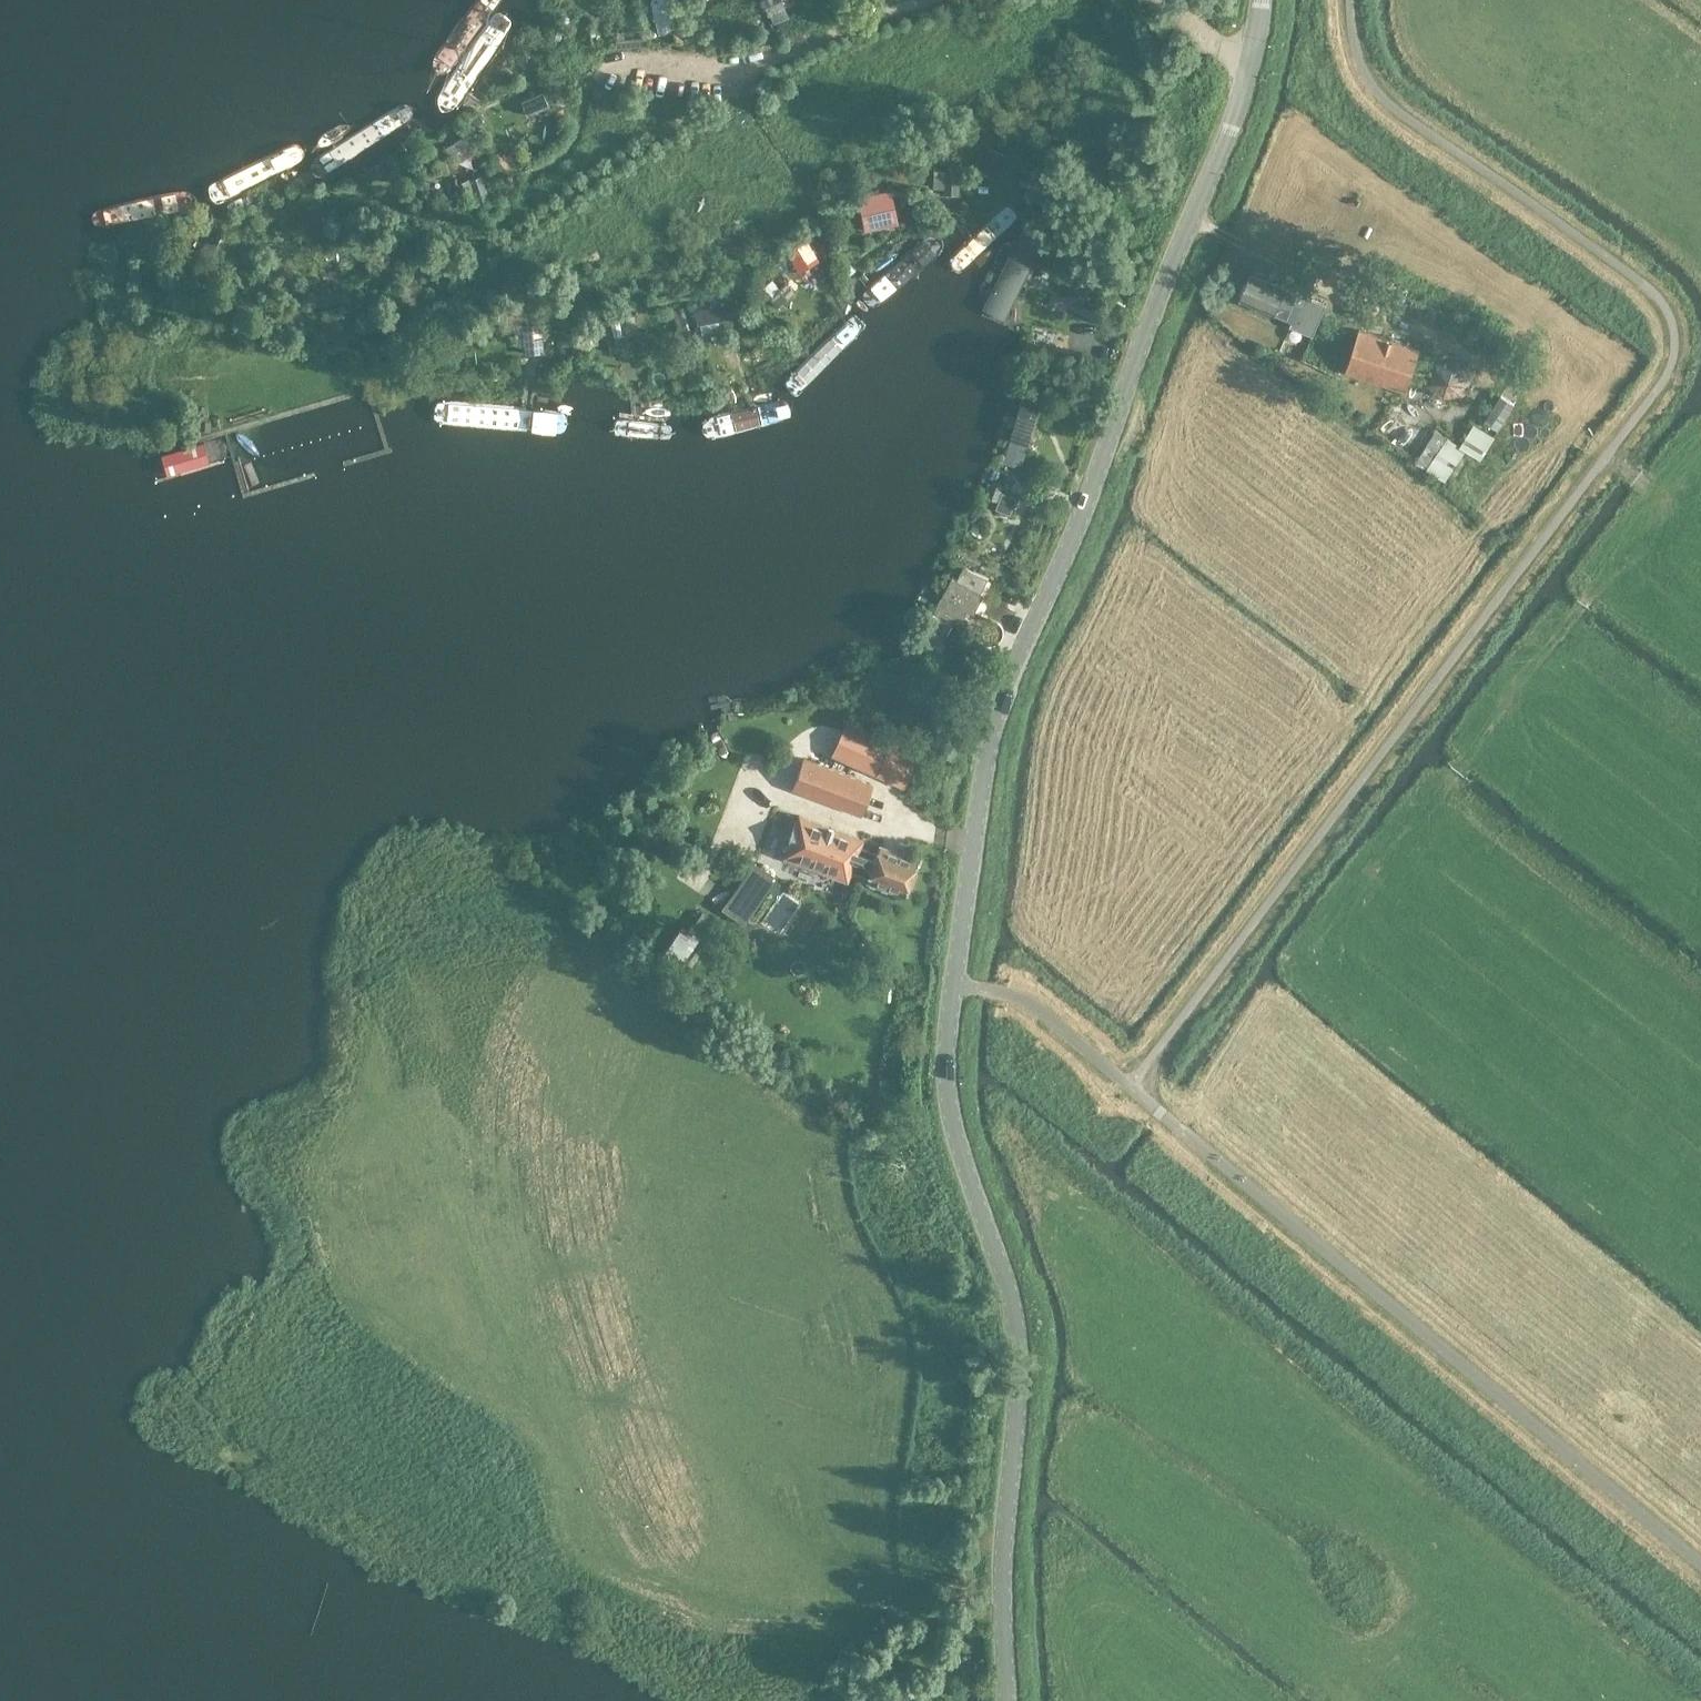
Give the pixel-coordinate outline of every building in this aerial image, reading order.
[(770,13),(785,7),(782,0),(764,0),(770,13)] [(670,4),(652,8),(657,33),(675,29),(670,4)] [(488,25),(439,98),(440,107),(448,113),(460,107),(504,35),(504,23),(498,19),(488,25)] [(542,91),(521,101),(527,113),(548,104),(542,91)] [(316,159),(310,170),(313,176),(317,177),(323,176),(331,172),(409,124),(413,116),(410,109),(403,104),(338,146),(316,159)] [(459,141),(446,148),(452,159),(465,151),(459,141)] [(213,183),(208,195),(209,201),(217,204),(231,200),(301,164),(304,154),(301,147),(295,145),(213,183)] [(958,194),(959,171),(957,171),(957,167),(945,167),(944,171),(930,170),(930,182),(943,183),(943,193),(958,194)] [(483,175),(461,181),(470,208),(492,198),(483,175)] [(99,226),(105,227),(170,215),(188,212),(196,208),(198,201),(194,196),(185,192),(161,196),(97,212),(93,216),(94,223),(99,226)] [(865,195),(865,215),(894,216),(895,196),(865,195)] [(299,202),(304,229),(316,227),(325,225),(319,198),(306,200),(299,202)] [(952,254),(949,258),(950,266),(955,270),(963,270),(1018,221),(1019,215),(1016,208),(1011,206),(1003,207),(952,254)] [(338,222),(325,222),(326,237),(338,236),(338,222)] [(196,258),(217,267),(225,247),(222,246),(226,236),(215,231),(210,241),(204,239),(196,258)] [(1052,248),(1015,232),(972,316),(1010,334),(1052,248)] [(922,239),(862,290),(862,296),(863,304),(869,305),(878,309),(940,258),(944,249),(944,244),(942,238),(939,235),(932,233),(922,239)] [(819,271),(804,243),(786,254),(806,278),(819,271)] [(325,253),(330,275),(338,274),(346,272),(341,251),(334,252),(325,253)] [(1095,283),(1069,270),(1057,293),(1084,306),(1095,283)] [(1276,313),(1280,305),(1286,287),(1287,286),(1252,272),(1242,299),(1276,313)] [(1286,287),(1280,305),(1289,308),(1291,302),(1294,303),(1299,306),(1294,322),(1314,330),(1303,358),(1320,364),(1340,320),(1324,313),(1328,304),(1299,292),(1286,287)] [(728,305),(694,310),(696,323),(723,318),(725,328),(732,326),(728,305)] [(842,324),(786,379),(786,385),(787,390),(791,392),(800,394),(862,332),(866,325),(864,320),(861,317),(856,314),(850,316),(842,324)] [(628,320),(599,323),(602,341),(632,337),(628,320)] [(514,325),(516,345),(524,345),(525,353),(544,352),(542,339),(551,338),(549,322),(514,325)] [(1411,377),(1416,362),(1421,348),(1360,328),(1346,371),(1406,390),(1411,377)] [(1472,389),(1460,355),(1431,366),(1443,400),(1472,389)] [(1021,472),(1046,393),(1024,385),(999,464),(1021,472)] [(1494,391),(1461,445),(1437,428),(1427,443),(1428,443),(1416,461),(1447,481),(1459,462),(1461,463),(1469,450),(1481,458),(1515,404),(1494,391)] [(557,411),(441,398),(434,401),(432,411),(438,418),(550,433),(561,432),(566,428),(567,419),(557,411)] [(778,399),(708,415),(703,423),(702,429),(705,433),(712,437),(783,420),(788,418),(789,415),(789,409),(788,404),(785,401),(778,399)] [(668,422),(619,416),(604,415),(598,417),(596,426),(595,432),(602,436),(663,441),(670,441),(675,441),(678,435),(678,431),(678,427),(668,422)] [(161,454),(168,476),(208,462),(201,444),(161,454)] [(1011,513),(1018,496),(1003,490),(1005,483),(992,479),(987,496),(999,500),(997,508),(1011,513)] [(983,591),(990,576),(965,565),(958,578),(953,575),(928,626),(947,635),(954,621),(962,624),(965,625),(967,623),(969,620),(969,618),(969,616),(967,614),(969,609),(976,612),(985,592),(983,591)] [(911,675),(926,674),(926,662),(911,661),(911,675)] [(894,731),(887,728),(851,712),(835,755),(906,787),(918,757),(890,743),(894,731)] [(859,814),(872,782),(805,756),(793,789),(859,814)] [(847,881),(863,839),(798,814),(782,857),(847,881)] [(860,846),(851,871),(869,878),(868,880),(903,894),(916,859),(881,846),(878,853),(860,846)] [(745,924),(777,878),(754,862),(721,908),(745,924)]
